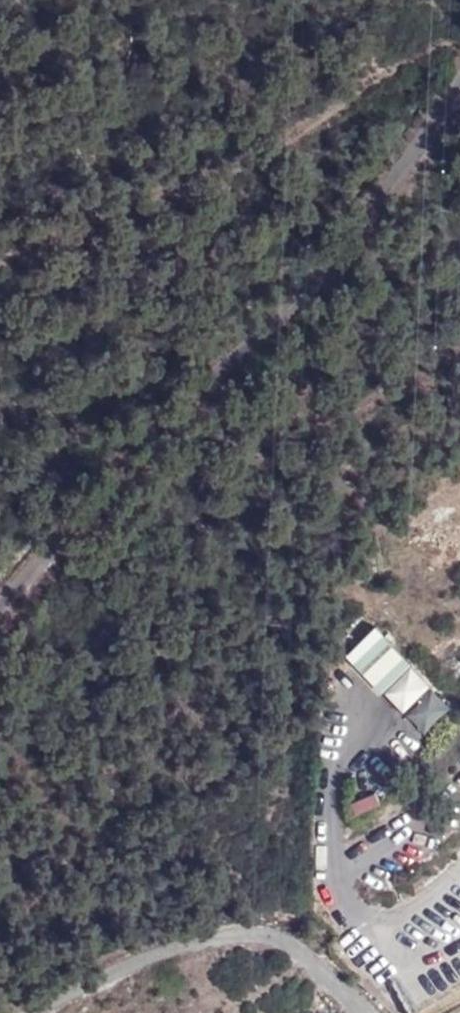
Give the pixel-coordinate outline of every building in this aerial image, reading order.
[(418,733),(448,705),(381,633),(351,661),(418,733)] [(357,811),(379,801),(373,790),(352,800),(357,811)]
